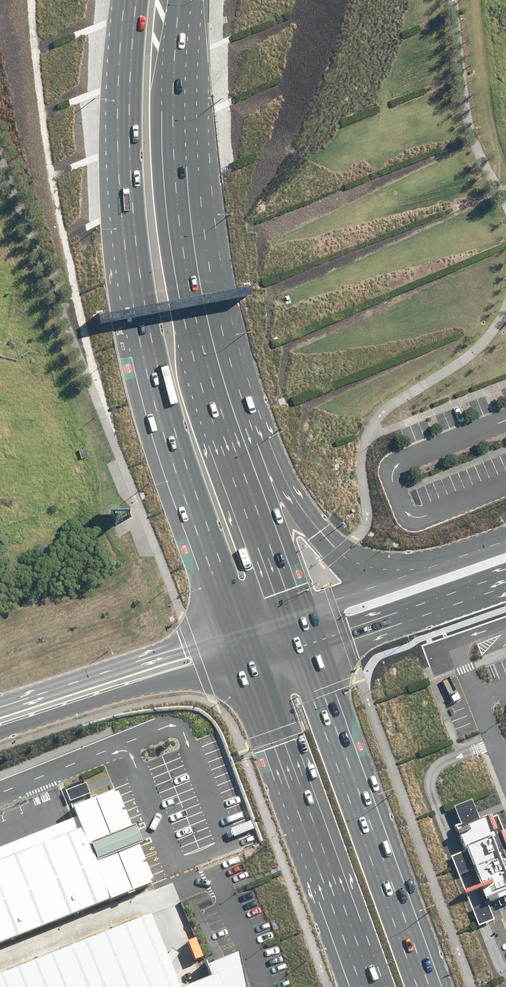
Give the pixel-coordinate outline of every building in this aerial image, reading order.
[(0,846),(0,942),(145,883),(112,801),(0,846)] [(473,802),(455,809),(459,821),(454,823),(485,903),(503,896),(505,900),(505,831),(504,832),(497,815),(492,817),(491,816),(480,820),(473,802)] [(150,917),(0,977),(0,986),(179,986),(150,917)] [(237,956),(207,967),(211,979),(192,986),(244,986),(237,956)]
